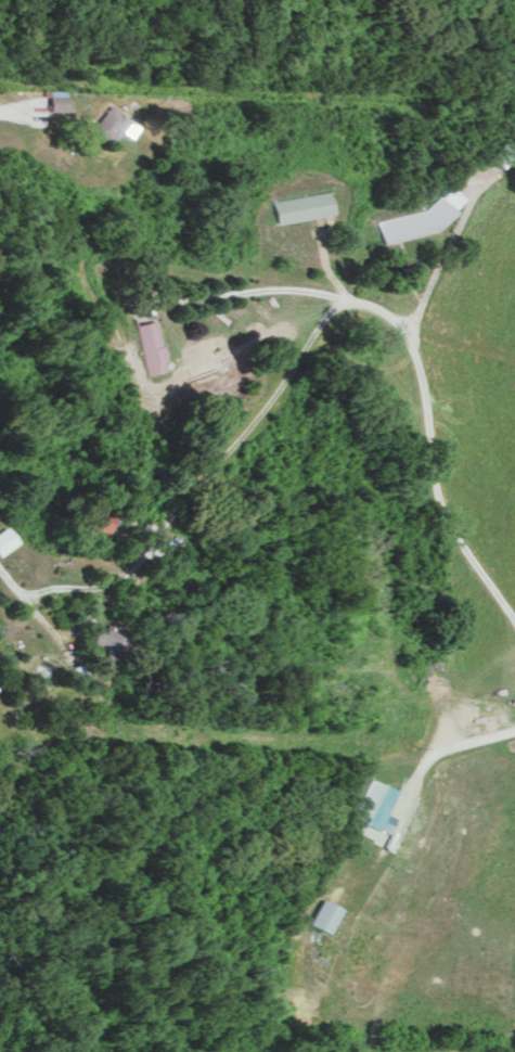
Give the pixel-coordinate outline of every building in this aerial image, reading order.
[(65,110),(66,89),(48,89),(47,110),(65,110)] [(505,134),(487,155),(500,167),(514,150),(514,143),(505,134)] [(429,228),(464,198),(452,184),(441,193),(438,194),(420,209),(376,219),(380,239),(429,228)] [(331,213),(327,190),(272,200),(276,223),(331,213)] [(156,319),(136,323),(146,374),(166,370),(156,319)] [(16,542),(4,525),(0,529),(0,553),(16,542)] [(128,624),(108,623),(108,631),(95,629),(94,642),(106,643),(104,663),(125,664),(126,647),(134,647),(136,632),(127,632),(128,624)] [(353,819),(388,833),(394,816),(386,813),(395,788),(368,778),(353,819)] [(339,905),(320,897),(309,923),(328,931),(339,905)]
